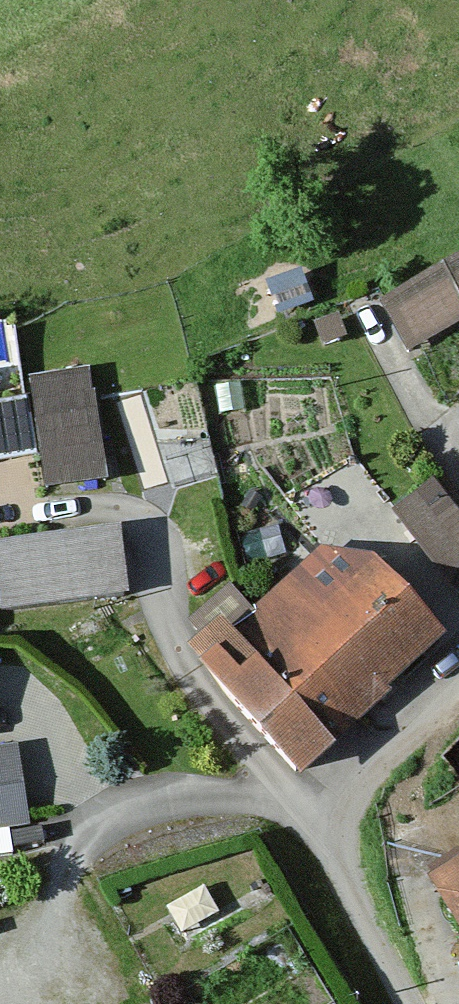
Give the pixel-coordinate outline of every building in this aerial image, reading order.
[(376,311),(397,352),(458,320),(458,268),(376,311)] [(83,377),(31,385),(47,488),(99,480),(83,377)] [(25,408),(0,410),(0,463),(29,461),(25,408)] [(429,490),(389,526),(458,602),(458,523),(429,490)] [(0,559),(0,622),(123,605),(115,543),(0,559)] [(378,570),(320,557),(252,617),(231,593),(201,619),(216,636),(184,664),(294,788),(450,651),(378,570)] [(0,761),(0,838),(24,835),(15,759),(0,761)] [(430,887),(458,936),(458,869),(430,887)]
